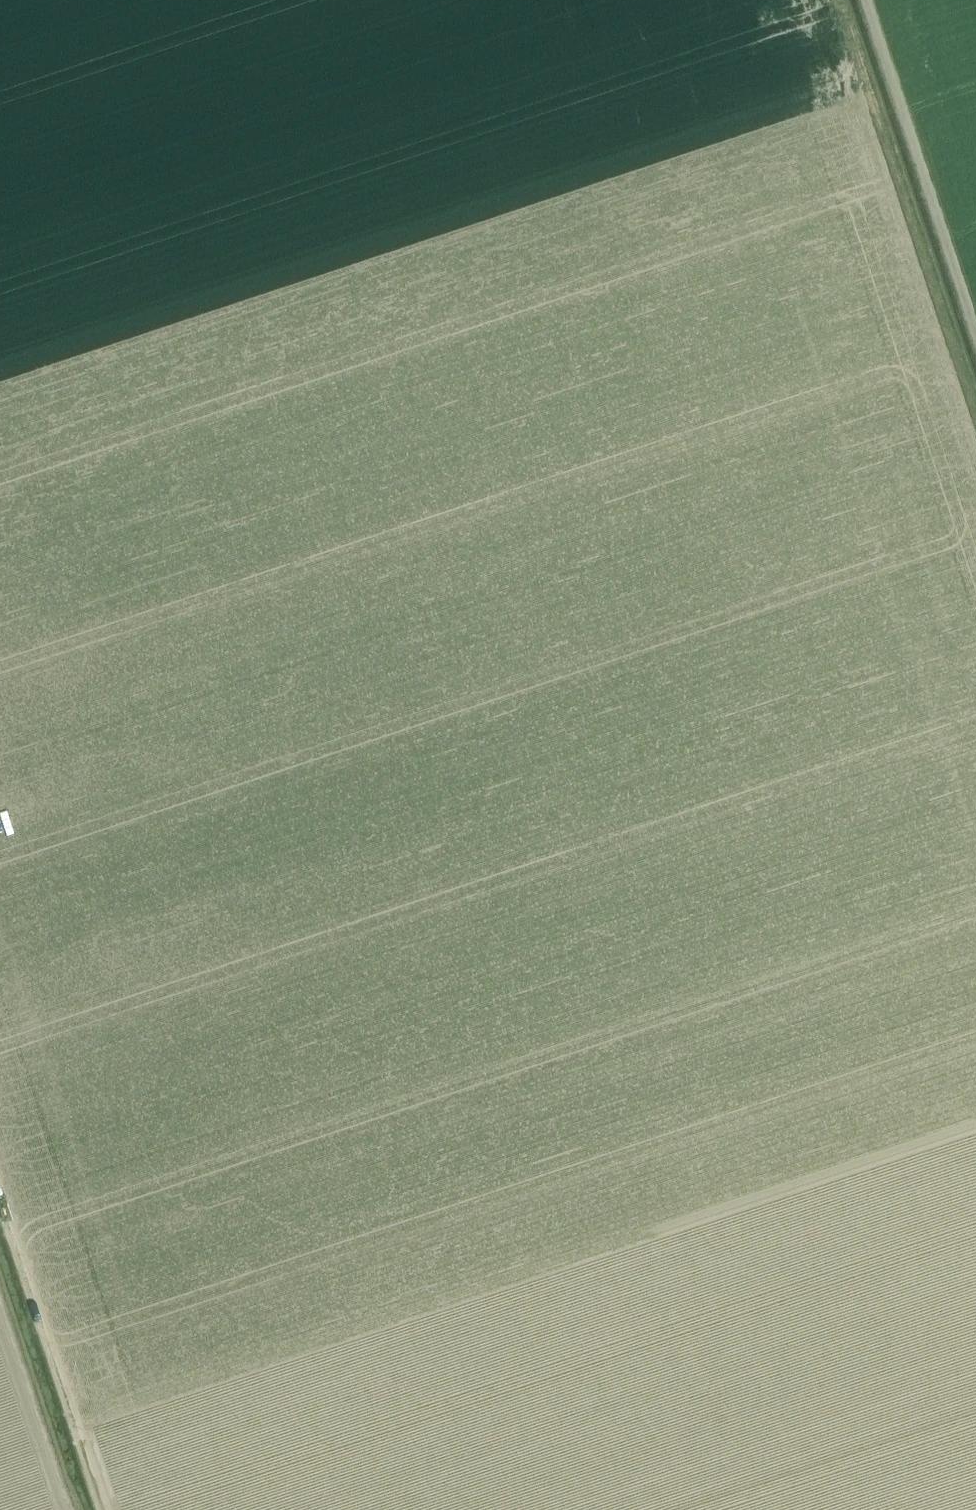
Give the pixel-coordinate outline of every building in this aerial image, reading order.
[(63,1199),(44,1202),(48,1225),(67,1222),(63,1199)]
